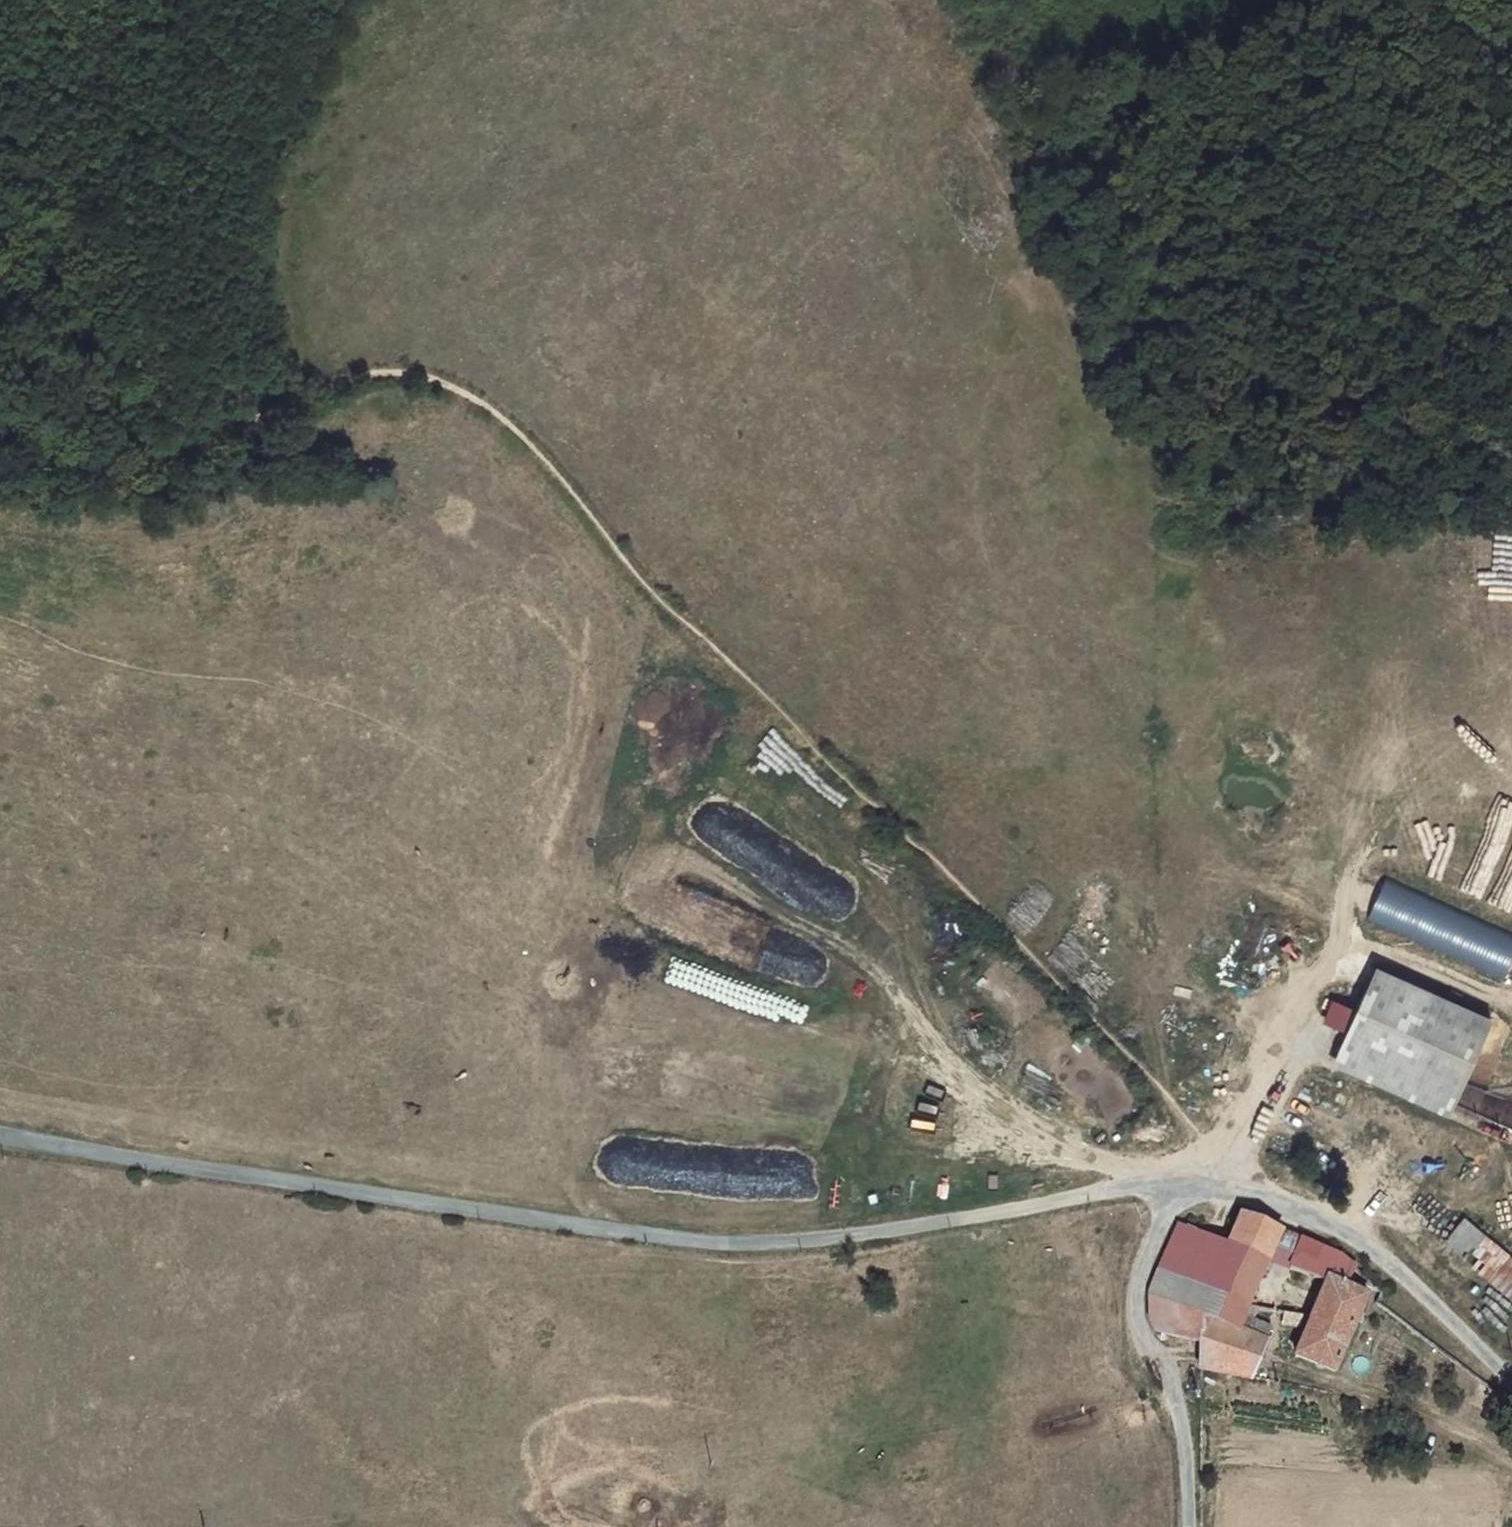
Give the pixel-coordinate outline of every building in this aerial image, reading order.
[(1511,965),(1511,931),(1384,880),(1366,923),(1506,979),(1511,965)] [(1354,976),(1316,1068),(1429,1117),(1469,1024),(1354,976)] [(1178,1227),(1160,1267),(1256,1301),(1269,1267),(1280,1233),(1240,1216),(1228,1246),(1178,1227)] [(1441,1242),(1509,1302),(1511,1299),(1511,1257),(1465,1216),(1441,1242)] [(1269,1267),(1289,1274),(1301,1241),(1280,1233),(1269,1267)] [(1301,1241),(1289,1274),(1324,1288),(1314,1322),(1348,1334),(1364,1292),(1352,1288),(1356,1271),(1337,1257),(1301,1241)] [(1197,1346),(1196,1321),(1263,1344),(1269,1325),(1251,1317),(1256,1301),(1160,1267),(1145,1299),(1145,1317),(1155,1334),(1197,1346)] [(1303,1317),(1289,1313),(1287,1321),(1301,1325),(1303,1317)] [(1197,1346),(1197,1370),(1251,1378),(1263,1344),(1196,1321),(1197,1346)] [(1314,1322),(1301,1361),(1334,1373),(1348,1334),(1314,1322)]
